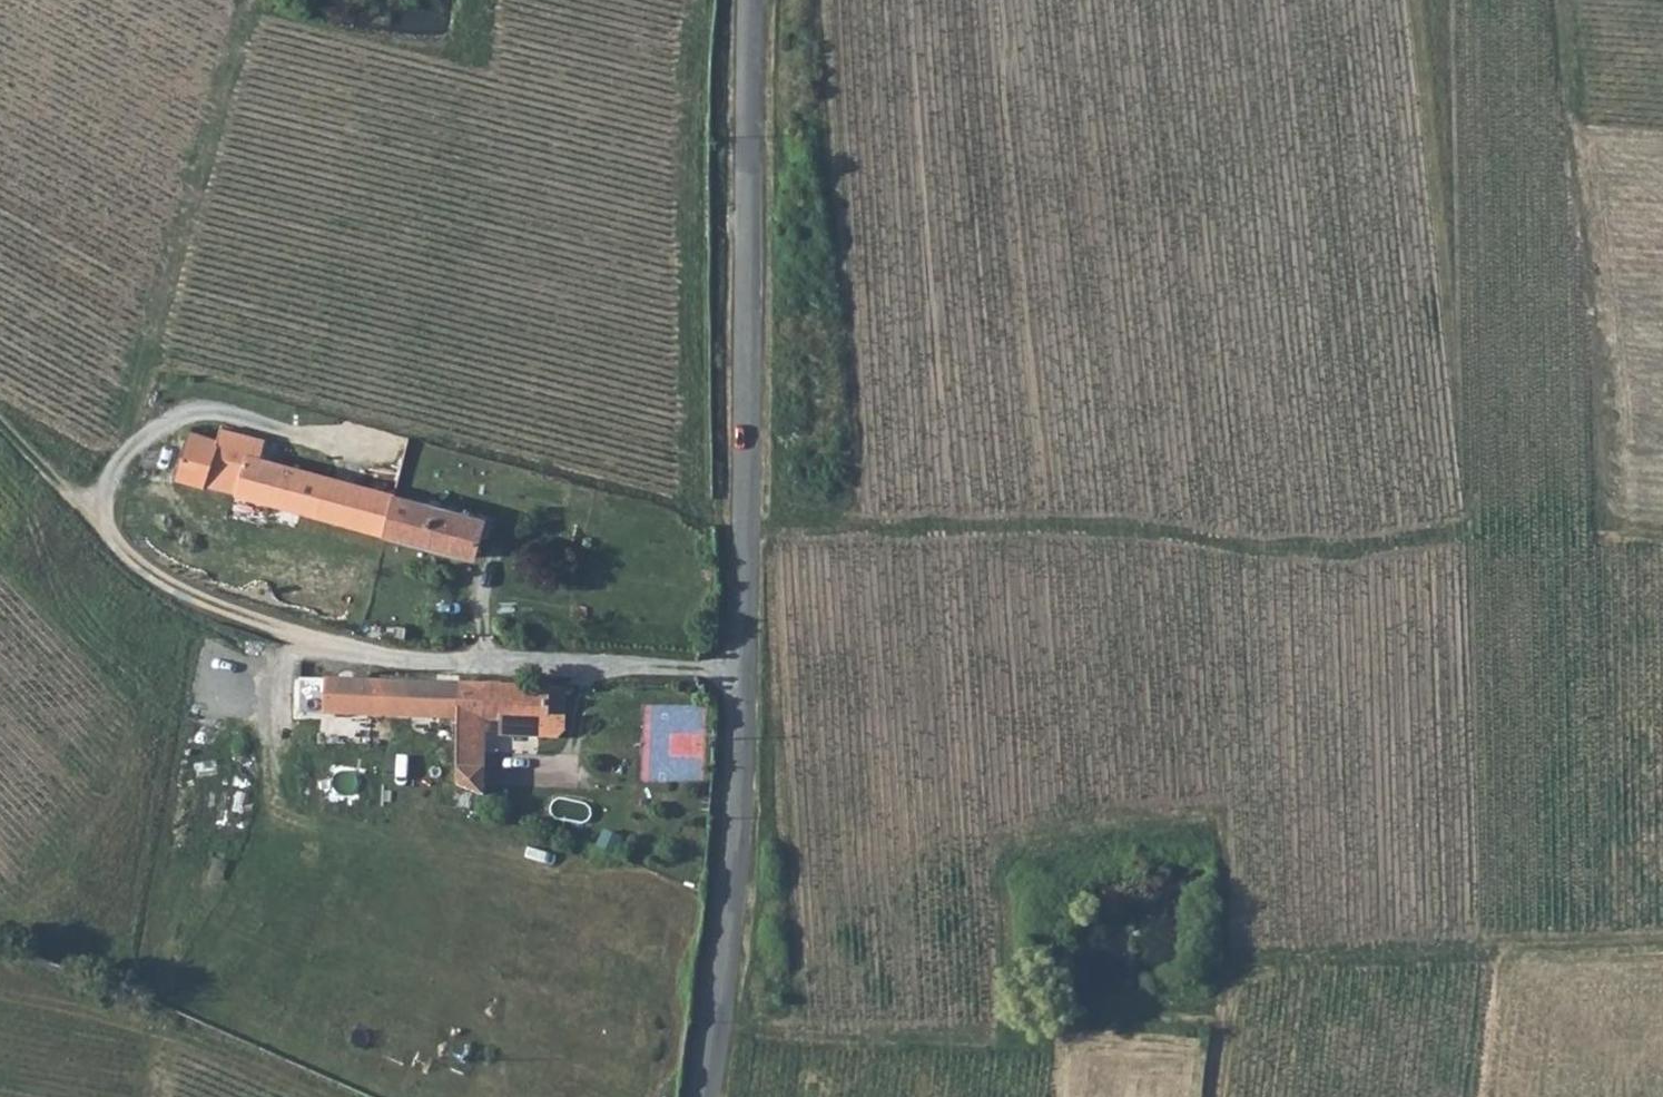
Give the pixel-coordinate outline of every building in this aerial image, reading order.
[(187,431),(174,481),(202,488),(203,485),(474,560),(486,518),(293,465),(298,443),(253,432),(250,440),(219,432),(217,438),(187,431)] [(297,714),(458,720),(459,683),(299,678),(297,714)] [(458,720),(456,786),(484,798),(486,721),(499,722),(498,737),(555,739),(565,733),(566,689),(550,688),(550,686),(460,683),(458,720)] [(329,792),(369,793),(370,756),(330,755),(329,792)]
